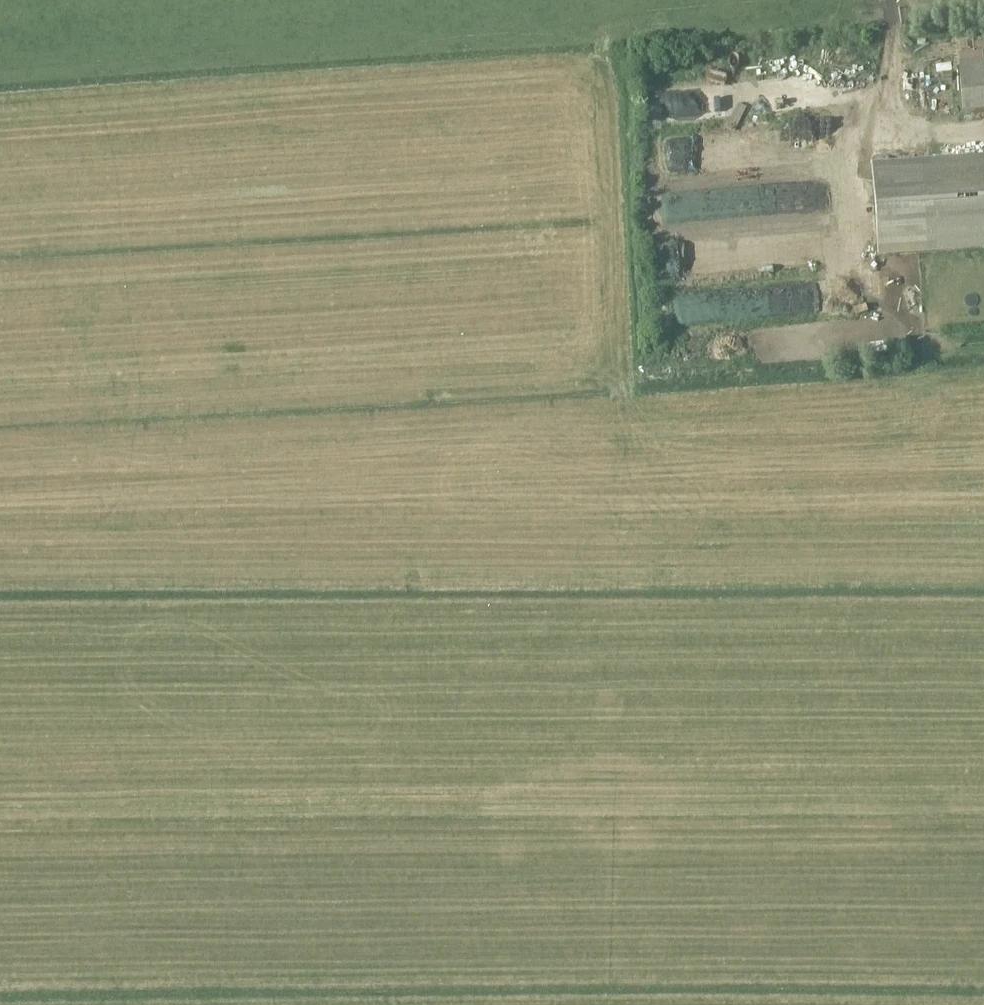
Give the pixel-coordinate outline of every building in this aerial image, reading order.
[(960,65),(963,113),(983,112),(983,64),(960,65)] [(871,164),(877,255),(983,248),(983,156),(871,164)]
